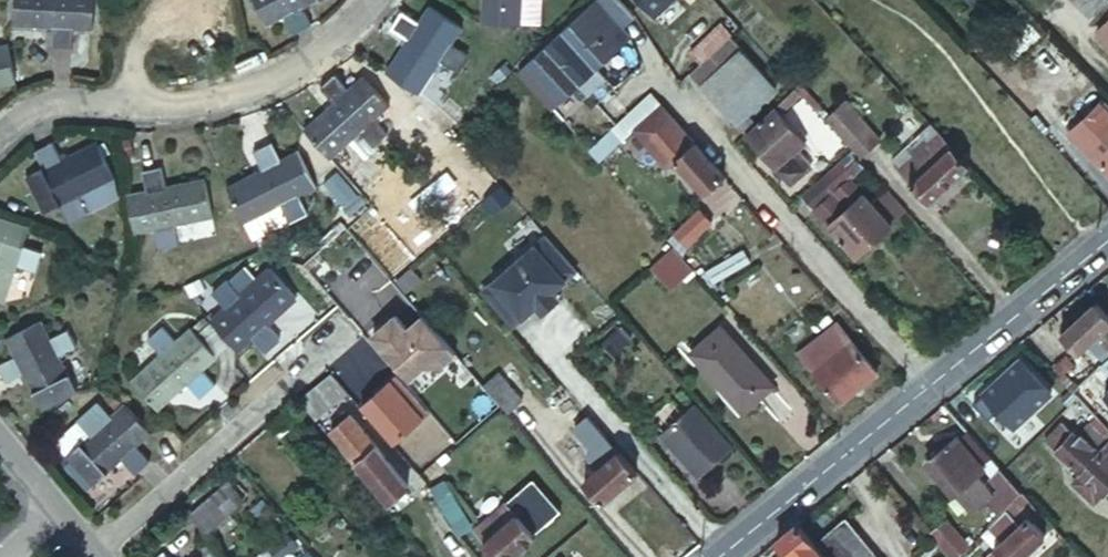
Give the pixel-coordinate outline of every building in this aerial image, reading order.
[(13,4),(11,11),(51,16),(50,33),(73,35),(75,16),(92,19),(93,0),(14,0),(13,4)] [(270,17),(286,9),(296,26),(314,18),(305,1),(308,0),(260,0),(270,17)] [(478,20),(484,24),(506,23),(522,25),(525,0),(481,0),(478,20)] [(655,16),(674,0),(641,0),(655,16)] [(1090,14),(1104,0),(1076,0),(1090,14)] [(562,26),(595,63),(630,33),(614,14),(596,29),(580,9),(562,26)] [(411,40),(385,74),(416,98),(443,65),(459,77),(471,60),(456,47),(467,34),(449,20),(437,10),(424,23),(411,13),(398,30),(411,40)] [(1099,31),(1107,40),(1107,22),(1099,31)] [(706,60),(731,38),(719,24),(695,46),(706,60)] [(553,34),(544,41),(577,78),(587,89),(605,74),(595,63),(562,26),(560,27),(553,34)] [(15,76),(7,35),(0,36),(0,78),(15,76)] [(776,87),(731,38),(706,60),(691,74),(735,123),(776,87)] [(544,41),(517,66),(549,103),(577,78),(544,41)] [(298,126),(326,156),(355,129),(363,138),(367,143),(382,128),(369,115),(384,102),(376,94),(357,73),(343,85),(332,74),(317,86),(327,98),(298,126)] [(650,91),(616,122),(624,132),(633,125),(647,113),(659,102),(650,91)] [(423,102),(405,120),(423,139),(442,121),(423,102)] [(723,174),(659,102),(647,113),(633,125),(665,162),(673,156),(704,192),(723,174)] [(1098,104),(1070,132),(1107,169),(1107,113),(1098,104)] [(774,106),(745,132),(789,182),(806,168),(794,154),(806,143),(774,106)] [(847,111),(831,126),(851,148),(865,163),(881,149),(847,111)] [(624,132),(616,122),(611,126),(590,144),(600,155),(621,136),(624,132)] [(969,163),(938,129),(897,166),(928,199),(969,163)] [(104,175),(84,138),(52,157),(41,139),(24,148),(34,166),(17,176),(35,211),(51,202),(60,218),(78,208),(70,192),(104,175)] [(259,173),(224,189),(242,226),(274,211),(282,226),(302,217),(294,201),(312,193),(296,157),(277,165),(269,148),(250,155),(259,173)] [(853,175),(865,163),(851,148),(801,193),(857,254),(895,221),(892,220),(905,208),(879,179),(866,190),(853,175)] [(120,187),(127,225),(143,222),(146,242),(170,236),(165,217),(201,210),(193,171),(159,178),(155,158),(133,162),(136,184),(120,187)] [(672,229),(684,244),(712,221),(700,206),(672,229)] [(25,224),(0,214),(0,283),(25,224)] [(547,236),(492,282),(522,318),(541,301),(539,299),(552,290),(553,291),(577,270),(547,236)] [(676,246),(654,265),(670,283),(691,264),(689,261),(685,256),(676,246)] [(705,267),(712,281),(746,261),(739,247),(705,267)] [(223,341),(223,346),(238,334),(254,350),(269,338),(255,319),(283,297),(258,268),(230,290),(217,277),(202,289),(214,303),(198,315),(223,341)] [(492,282),(483,289),(513,324),(522,318),(492,282)] [(1093,298),(1060,328),(1082,354),(1101,338),(1107,346),(1107,315),(1093,298)] [(454,346),(422,309),(405,323),(393,309),(372,327),(409,370),(424,357),(439,359),(454,346)] [(614,319),(597,334),(608,346),(624,332),(614,319)] [(799,350),(838,401),(876,371),(837,320),(799,350)] [(32,408),(69,394),(58,360),(75,354),(67,332),(50,339),(44,322),(5,337),(12,354),(0,358),(0,380),(19,374),(29,406),(32,408)] [(688,355),(740,412),(771,383),(720,327),(688,355)] [(152,357),(121,383),(146,412),(176,388),(189,403),(205,388),(191,375),(207,362),(183,332),(167,345),(153,330),(139,341),(152,357)] [(1021,353),(971,399),(989,419),(997,411),(1014,429),(1056,391),(1021,353)] [(1065,370),(1071,377),(1082,367),(1077,360),(1065,370)] [(498,368),(483,380),(507,408),(521,395),(498,368)] [(339,381),(330,369),(298,396),(307,407),(315,418),(348,391),(339,381)] [(1069,386),(1075,382),(1071,377),(1065,381),(1068,383),(1069,386)] [(1079,396),(1069,386),(1068,383),(1045,403),(1057,416),(1079,396)] [(126,446),(144,428),(142,429),(135,424),(118,401),(103,414),(91,400),(71,418),(83,431),(56,453),(82,483),(110,461),(119,473),(135,459),(126,446)] [(351,409),(345,414),(331,425),(389,499),(391,498),(407,485),(410,483),(377,442),(351,409)] [(739,454),(701,411),(667,441),(705,484),(739,454)] [(636,471),(589,415),(576,425),(607,460),(586,478),(602,498),(636,471)] [(1105,450),(1087,428),(1082,432),(1069,417),(1051,433),(1085,470),(1078,477),(1094,495),(1102,488),(1105,493),(1107,490),(1107,447),(1105,450)] [(83,431),(71,418),(45,440),(56,453),(83,431)] [(967,426),(958,434),(986,465),(994,457),(967,426)] [(928,461),(956,492),(959,490),(973,506),(994,488),(979,471),(986,465),(958,434),(928,461)] [(1016,500),(1021,495),(1025,491),(1005,469),(1000,473),(995,478),(1016,500)] [(517,510),(539,534),(566,511),(534,474),(507,498),(517,510)] [(190,511),(201,524),(239,493),(228,480),(190,511)] [(1025,491),(1021,495),(1016,500),(1000,514),(990,524),(1001,538),(995,543),(1008,556),(1021,556),(1046,534),(1027,514),(1037,505),(1025,491)] [(539,534),(517,510),(507,498),(499,505),(474,525),(499,556),(512,556),(539,534)] [(932,530),(952,554),(970,537),(950,514),(932,530)] [(847,517),(818,541),(831,556),(882,556),(847,517)] [(799,520),(778,537),(794,556),(795,554),(797,556),(831,556),(818,541),(799,520)] [(286,523),(268,537),(280,552),(298,537),(293,532),(286,523)] [(990,524),(984,530),(995,543),(1001,538),(990,524)]
